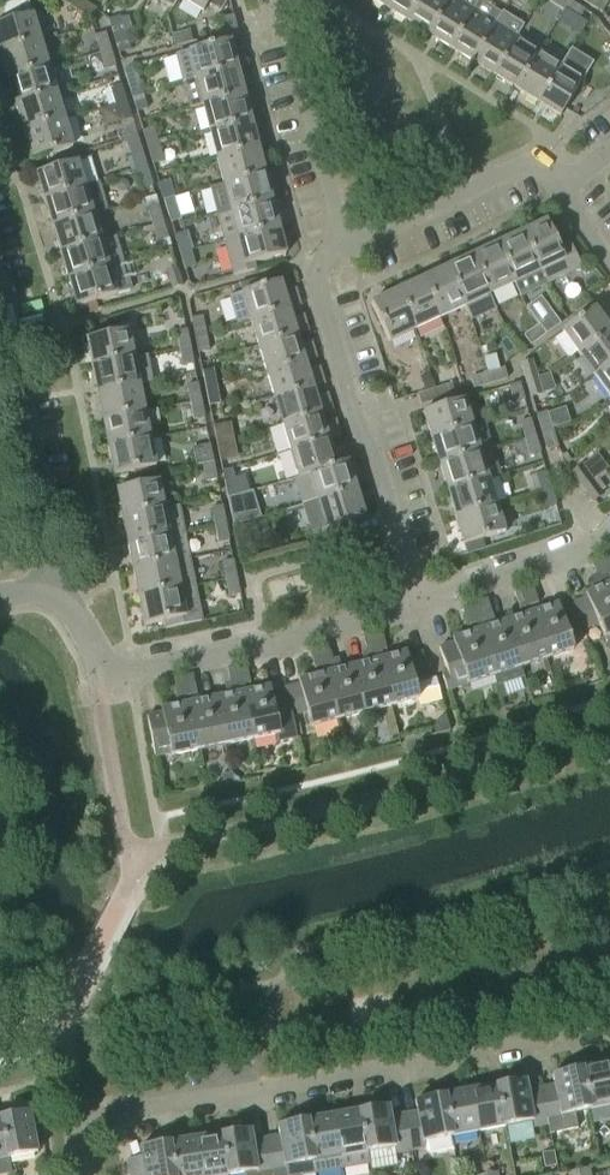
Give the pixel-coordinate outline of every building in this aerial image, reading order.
[(5,23),(0,25),(0,54),(40,42),(28,0),(23,0),(1,7),(5,23)] [(81,0),(61,0),(75,9),(81,0)] [(75,9),(91,19),(97,9),(82,0),(81,0),(75,9)] [(204,13),(208,5),(221,13),(229,0),(183,0),(204,13)] [(383,7),(405,21),(418,0),(388,0),(383,7)] [(405,21),(428,35),(449,0),(418,0),(405,21)] [(428,35),(450,49),(473,11),(472,11),(479,0),(466,0),(463,5),(455,0),(449,0),(428,35)] [(570,1),(569,0),(549,0),(548,1),(564,11),(570,1)] [(603,0),(589,0),(587,5),(602,14),(609,3),(603,0)] [(570,1),(564,11),(579,21),(585,10),(570,1)] [(494,24),(473,11),(450,49),(472,62),(494,24)] [(494,24),(472,62),(494,76),(517,38),(525,27),(502,12),(495,24),(494,24)] [(129,15),(120,16),(124,32),(133,30),(129,15)] [(114,37),(125,34),(120,16),(108,20),(114,37)] [(237,30),(234,16),(220,20),(223,34),(237,30)] [(174,47),(193,42),(190,30),(171,35),(174,47)] [(99,51),(110,48),(105,33),(95,36),(99,51)] [(125,34),(114,37),(119,55),(130,52),(125,34)] [(517,38),(494,76),(516,90),(539,52),(517,38)] [(230,41),(189,52),(175,56),(182,82),(237,67),(230,41)] [(40,42),(0,54),(0,55),(8,80),(48,68),(40,42)] [(561,65),(538,104),(560,117),(594,60),(572,47),(561,65)] [(116,67),(110,48),(99,51),(105,71),(116,67)] [(561,65),(539,52),(516,90),(538,104),(561,65)] [(131,95),(142,92),(134,64),(129,65),(131,71),(124,73),(131,95)] [(237,67),(182,82),(189,109),(203,105),(244,94),(237,67)] [(48,68),(8,80),(16,106),(56,94),(48,68)] [(115,105),(126,101),(121,85),(110,88),(115,105)] [(148,110),(142,92),(131,95),(137,113),(148,110)] [(56,94),(16,106),(24,133),(49,124),(64,120),(56,94)] [(250,120),(244,94),(203,105),(209,131),(250,120)] [(132,119),(126,101),(115,105),(121,122),(132,119)] [(73,148),(64,120),(49,124),(24,133),(32,161),(73,148)] [(250,120),(209,131),(216,157),(257,146),(250,120)] [(147,147),(159,144),(153,127),(142,131),(147,147)] [(159,144),(147,147),(153,166),(164,162),(159,144)] [(264,172),(257,146),(216,157),(223,183),(264,172)] [(136,173),(147,169),(142,153),(131,156),(136,173)] [(90,158),(77,162),(36,174),(44,200),(99,184),(98,183),(90,158)] [(152,188),(147,169),(136,173),(141,191),(152,188)] [(271,200),(264,172),(223,183),(210,188),(216,215),(230,211),(230,210),(271,200)] [(163,200),(175,196),(169,180),(158,184),(163,200)] [(99,184),(44,200),(52,227),(93,214),(93,215),(109,210),(100,183),(98,183),(99,184)] [(152,225),(164,222),(156,196),(144,199),(152,225)] [(175,196),(163,200),(169,218),(180,215),(175,196)] [(230,210),(230,211),(216,215),(223,240),(278,227),(271,200),(230,210)] [(93,214),(52,227),(60,253),(101,241),(93,215),(93,214)] [(164,222),(152,225),(161,254),(172,250),(164,222)] [(569,242),(558,247),(547,222),(521,234),(545,285),(582,268),(569,242)] [(278,227),(223,240),(232,276),(256,269),(254,263),(285,255),(278,227)] [(180,252),(190,249),(185,233),(175,236),(180,252)] [(521,234),(496,245),(514,284),(520,297),(545,285),(521,234)] [(101,241),(60,253),(68,279),(124,262),(117,237),(101,241)] [(514,284),(496,245),(472,257),(490,295),(514,284)] [(195,267),(190,249),(180,252),(185,270),(195,267)] [(490,295),(472,257),(447,268),(465,307),(464,307),(471,322),(496,310),(489,295),(490,295)] [(132,290),(124,262),(68,279),(77,307),(132,290)] [(447,268),(422,280),(441,318),(464,307),(465,307),(447,268)] [(167,273),(172,289),(182,286),(177,269),(167,273)] [(242,292),(229,295),(238,323),(250,320),(288,308),(288,310),(300,306),(295,289),(283,293),(280,282),(269,285),(267,278),(240,285),(242,292)] [(422,280),(397,292),(415,330),(441,318),(422,280)] [(415,330),(397,292),(371,304),(389,342),(415,330)] [(589,303),(586,298),(584,294),(569,304),(575,313),(589,303)] [(539,296),(525,306),(546,334),(560,324),(539,296)] [(291,319),(288,310),(288,308),(250,320),(251,321),(258,346),(296,334),(296,336),(308,333),(303,316),(291,319)] [(609,331),(609,311),(601,318),(594,308),(562,331),(578,353),(609,330),(609,331)] [(195,336),(205,334),(202,317),(192,319),(195,336)] [(546,334),(539,324),(523,336),(530,346),(546,334)] [(180,349),(190,347),(187,330),(177,332),(180,349)] [(578,353),(594,375),(609,363),(609,331),(609,330),(578,353)] [(92,367),(133,357),(128,331),(87,339),(92,367)] [(209,351),(205,334),(195,336),(199,354),(209,351)] [(299,345),(296,336),(296,334),(258,346),(266,371),(304,360),(304,362),(316,359),(311,342),(299,345)] [(193,365),(190,347),(180,349),(184,367),(193,365)] [(134,359),(133,357),(92,367),(97,393),(122,389),(139,385),(153,383),(148,356),(134,359)] [(307,372),(304,362),(304,360),(266,371),(274,398),(312,386),(312,388),(324,385),(319,368),(307,372)] [(524,380),(536,376),(532,360),(520,364),(524,380)] [(594,375),(609,398),(609,397),(609,363),(594,375)] [(504,368),(487,373),(491,384),(507,379),(504,368)] [(205,389),(216,387),(213,370),(202,372),(205,389)] [(491,384),(487,373),(470,378),(473,389),(491,384)] [(431,374),(421,377),(426,391),(435,388),(431,374)] [(536,376),(524,380),(530,399),(542,395),(536,376)] [(189,402),(201,399),(198,383),(186,385),(189,402)] [(509,386),(514,404),(524,401),(519,383),(509,386)] [(144,411),(139,385),(122,389),(97,393),(103,420),(144,411)] [(452,385),(436,390),(439,400),(455,395),(452,385)] [(312,386),(274,398),(282,424),(319,412),(320,415),(332,411),(327,394),(315,398),(312,388),(312,386)] [(219,405),(216,387),(205,389),(208,407),(219,405)] [(439,400),(436,390),(418,395),(421,405),(439,400)] [(201,399),(189,402),(193,421),(205,419),(201,399)] [(431,439),(472,426),(464,400),(423,412),(431,439)] [(144,411),(103,420),(108,448),(150,439),(147,423),(160,420),(157,409),(144,412),(144,411)] [(323,424),(320,415),(319,412),(282,424),(290,450),(328,438),(328,441),(340,437),(335,421),(323,424)] [(542,433),(552,429),(547,413),(537,417),(542,433)] [(525,438),(535,435),(530,419),(520,423),(525,438)] [(431,439),(439,465),(480,452),(493,448),(484,422),(472,426),(431,439)] [(228,442),(234,440),(231,423),(212,426),(216,444),(228,442)] [(557,447),(552,429),(542,433),(547,450),(557,447)] [(535,435),(525,438),(530,456),(540,453),(535,435)] [(290,450),(298,477),(299,479),(310,475),(309,473),(347,462),(343,447),(331,450),(328,441),(328,438),(290,450)] [(150,439),(108,448),(114,476),(134,472),(155,467),(150,439)] [(228,442),(216,444),(219,462),(238,459),(234,440),(228,442)] [(202,464),(213,462),(210,445),(193,448),(196,466),(202,465),(202,464)] [(493,448),(480,452),(439,465),(447,491),(488,479),(501,475),(493,448)] [(217,480),(213,462),(202,464),(202,465),(206,482),(217,480)] [(299,479),(298,477),(293,479),(301,505),(318,500),(355,489),(347,462),(309,473),(310,475),(299,479)] [(155,467),(134,472),(135,479),(156,475),(155,467)] [(582,487),(590,480),(581,467),(572,474),(582,487)] [(541,491),(551,488),(546,472),(536,475),(541,491)] [(227,498),(238,495),(235,478),(223,480),(227,498)] [(496,505),(488,479),(447,491),(455,518),(496,505)] [(601,496),(590,480),(582,487),(593,502),(601,496)] [(122,517),(164,509),(158,482),(117,490),(122,517)] [(551,488),(541,491),(546,509),(556,506),(551,488)] [(318,500),(301,505),(310,533),(314,531),(318,543),(319,546),(347,538),(342,523),(364,517),(355,489),(318,500)] [(242,513),(238,495),(227,498),(230,516),(242,513)] [(164,509),(122,517),(128,544),(185,533),(179,505),(164,509)] [(504,533),(496,505),(455,518),(464,545),(504,533)] [(214,526),(226,524),(223,506),(210,508),(214,526)] [(226,524),(214,526),(217,544),(229,542),(226,524)] [(185,533),(128,544),(133,571),(172,563),(190,559),(185,533)] [(601,559),(609,580),(609,556),(609,555),(601,559)] [(172,563),(133,571),(139,598),(181,590),(196,586),(190,559),(172,563)] [(573,604),(583,630),(598,624),(608,647),(609,646),(609,580),(601,559),(592,563),(593,566),(599,579),(592,582),(595,590),(585,594),(587,598),(573,604)] [(226,579),(236,577),(233,560),(222,562),(226,579)] [(240,595),(236,577),(226,579),(229,597),(240,595)] [(532,585),(523,588),(529,606),(538,603),(532,585)] [(181,590),(139,598),(144,626),(163,622),(164,629),(203,621),(196,586),(181,590)] [(529,606),(523,588),(514,591),(520,609),(529,606)] [(480,602),(471,605),(477,623),(479,630),(494,676),(497,687),(524,678),(521,668),(521,667),(506,621),(495,625),(493,617),(486,619),(480,602)] [(558,604),(532,613),(538,632),(546,659),(573,650),(568,636),(583,630),(573,604),(559,609),(558,604)] [(477,623),(471,605),(462,608),(468,626),(477,623)] [(538,632),(532,613),(506,621),(521,667),(546,659),(538,632)] [(494,676),(479,630),(453,639),(454,644),(439,648),(447,675),(442,676),(447,692),(494,676)] [(373,634),(378,652),(386,650),(382,632),(373,634)] [(364,663),(353,666),(365,713),(391,706),(380,659),(379,660),(377,653),(378,652),(373,634),(363,636),(368,655),(362,656),(364,663)] [(328,645),(320,648),(325,666),(324,667),(326,673),(327,673),(332,696),(338,720),(365,713),(353,666),(341,670),(339,662),(333,664),(328,645)] [(325,666),(320,648),(310,650),(315,669),(324,667),(325,666)] [(406,653),(380,659),(391,706),(417,700),(418,702),(440,697),(435,678),(429,680),(422,653),(407,657),(406,653)] [(238,667),(242,686),(250,684),(246,665),(238,667)] [(227,696),(217,698),(226,745),(252,740),(243,693),(242,686),(238,667),(227,669),(231,687),(225,688),(227,696)] [(327,673),(326,673),(299,681),(300,685),(286,688),(293,715),(307,712),(311,727),(338,720),(332,696),(327,673)] [(184,677),(188,696),(197,694),(193,676),(184,677)] [(188,696),(184,677),(174,679),(178,698),(188,696)] [(293,715),(286,688),(271,692),(270,687),(243,693),(252,740),(274,735),(276,744),(297,740),(293,715)] [(217,698),(190,703),(199,751),(226,745),(217,698)] [(162,714),(147,717),(155,757),(170,754),(171,756),(199,751),(190,703),(162,709),(162,714)] [(221,774),(224,786),(234,784),(231,772),(221,774)] [(607,1063),(581,1069),(589,1110),(609,1106),(609,1077),(607,1063)] [(554,1085),(541,1088),(545,1114),(548,1125),(550,1134),(577,1128),(574,1113),(589,1110),(581,1069),(552,1075),(554,1085)] [(545,1114),(541,1088),(527,1091),(525,1080),(497,1086),(505,1127),(532,1122),(533,1128),(548,1125),(545,1114)] [(497,1086),(470,1091),(479,1132),(505,1127),(497,1086)] [(479,1132),(470,1091),(443,1096),(451,1137),(479,1132)] [(417,1112),(404,1114),(411,1151),(425,1148),(426,1153),(431,1155),(454,1150),(451,1137),(443,1096),(415,1101),(417,1112)] [(388,1106),(360,1111),(370,1164),(376,1163),(374,1151),(394,1148),(395,1154),(411,1151),(404,1114),(390,1117),(388,1106)] [(360,1111),(334,1116),(343,1169),(370,1164),(360,1111)] [(1,1117),(8,1159),(37,1153),(29,1112),(1,1117)] [(334,1116),(307,1120),(316,1174),(343,1169),(334,1116)] [(1,1117),(0,1117),(0,1160),(8,1159),(1,1117)] [(316,1174),(307,1120),(278,1125),(280,1136),(267,1138),(273,1174),(307,1174),(316,1174)] [(223,1134),(230,1174),(234,1174),(244,1173),(244,1174),(273,1174),(267,1138),(252,1141),(251,1130),(223,1134)] [(196,1139),(203,1174),(230,1174),(223,1134),(196,1139)] [(169,1143),(174,1174),(203,1174),(196,1139),(169,1143)] [(169,1143),(140,1147),(141,1158),(128,1160),(130,1174),(174,1174),(169,1143)] [(553,1154),(543,1156),(546,1168),(556,1165),(553,1154)]
